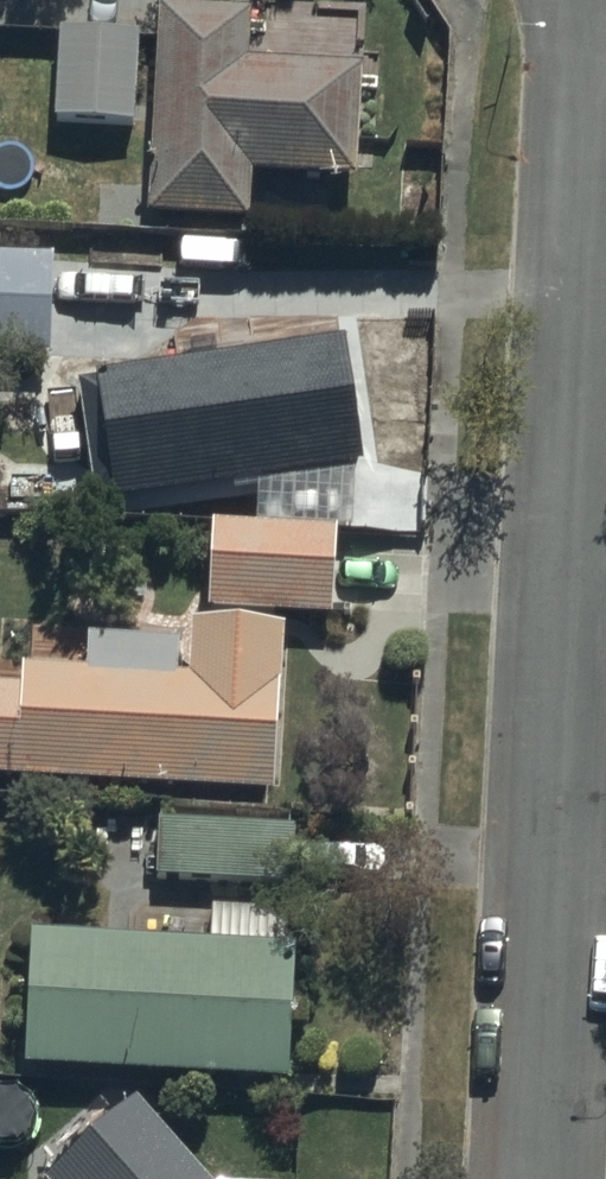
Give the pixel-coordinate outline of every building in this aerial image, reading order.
[(253,31),(157,27),(148,229),(249,234),(251,189),(359,194),(364,76),(252,71),(253,31)] [(61,39),(53,129),(137,137),(146,46),(61,39)] [(0,258),(0,389),(57,389),(56,257),(0,258)] [(343,349),(88,387),(107,516),(362,478),(343,349)] [(337,537),(211,536),(210,623),(336,624),(337,537)] [(0,698),(0,792),(275,804),(283,637),(194,633),(192,694),(179,693),(180,655),(93,652),(91,684),(27,681),(26,699),(0,698)] [(293,836),(159,832),(157,889),(291,893),(293,836)] [(292,958),(33,949),(29,1083),(287,1091),(292,958)] [(65,1178),(192,1178),(134,1114),(65,1178)]
